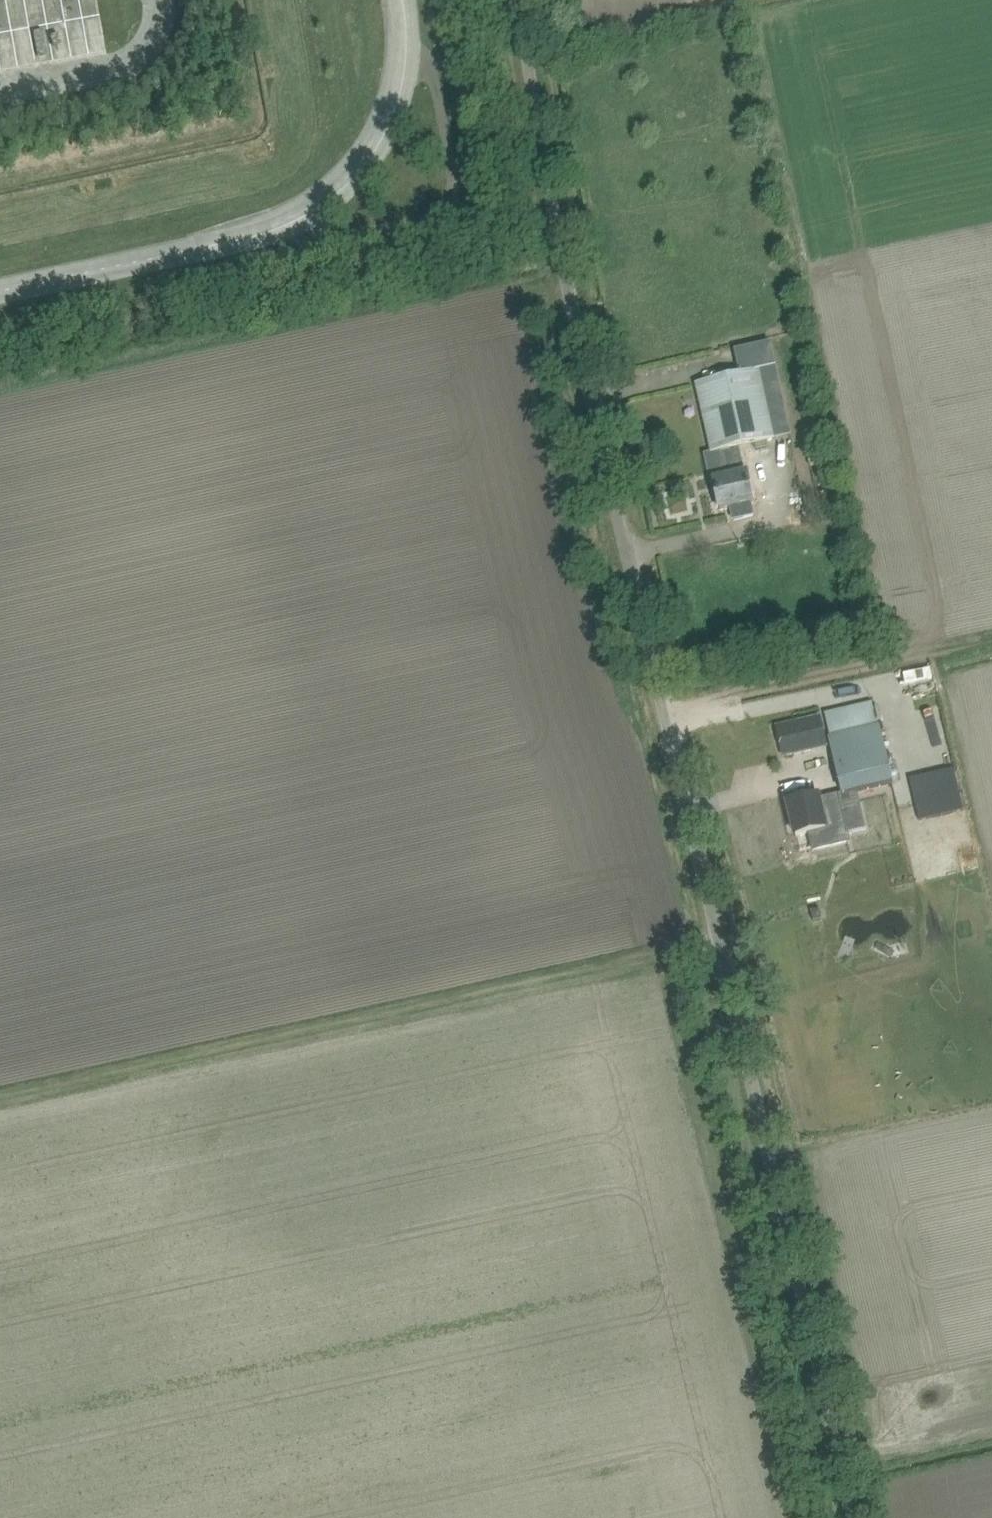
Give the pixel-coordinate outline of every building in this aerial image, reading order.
[(775,439),(760,372),(697,386),(712,453),(722,451),(734,448),(775,439)] [(756,516),(753,502),(754,502),(748,473),(740,475),(734,448),(722,451),(728,478),(715,480),(721,509),(730,507),(733,521),(756,516)] [(874,704),(825,715),(833,744),(845,793),(893,783),(874,704)] [(807,720),(781,726),(788,756),(814,749),(807,720)] [(849,813),(845,793),(820,799),(819,795),(789,802),(797,836),(827,829),(825,819),(849,813)] [(815,921),(824,919),(821,909),(812,911),(815,921)]
